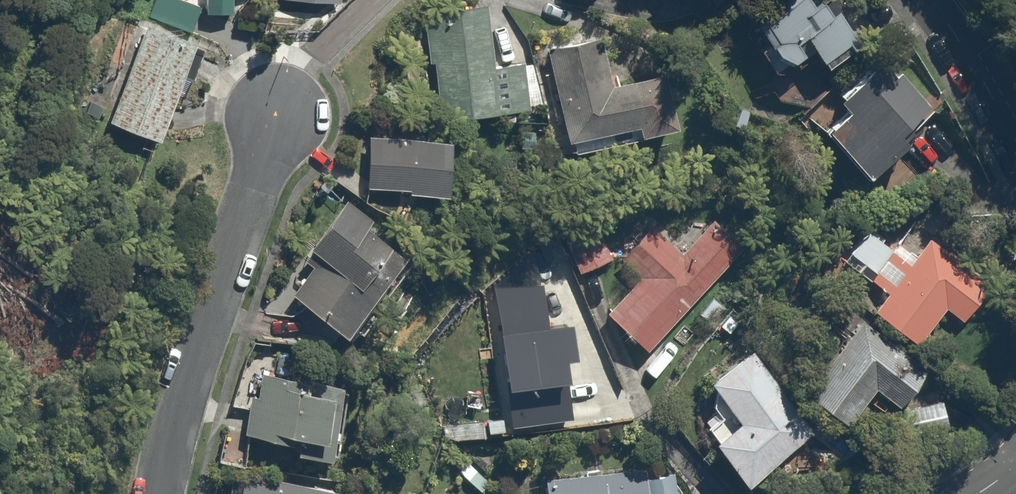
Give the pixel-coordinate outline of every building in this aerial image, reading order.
[(149,13),(191,26),(200,0),(154,0),(149,13)] [(473,111),(474,116),(498,112),(499,120),(543,112),(533,55),(495,62),(484,0),(459,0),(425,6),(444,116),(473,111)] [(816,41),(832,63),(856,46),(862,54),(876,43),(854,13),(846,19),(832,0),(780,0),(782,2),(758,20),(788,62),(816,41)] [(197,38),(147,20),(110,121),(160,139),(197,38)] [(570,142),(632,124),(636,137),(684,123),(668,64),(619,78),(605,29),(543,47),(570,142)] [(873,171),(948,107),(896,47),(822,112),(873,171)] [(362,186),(406,187),(405,196),(437,197),(438,188),(451,189),(453,122),(364,119),(362,186)] [(303,256),(314,265),(294,290),(348,333),(416,249),(361,206),(350,197),(303,256)] [(622,254),(638,270),(605,306),(651,349),(752,240),(711,203),(688,228),(666,207),(622,254)] [(596,218),(560,238),(578,271),(614,251),(596,218)] [(866,222),(848,247),(875,267),(894,242),(866,222)] [(871,277),(885,290),(873,303),(917,342),(948,306),(965,320),(1000,279),(983,265),(985,262),(941,224),(922,246),(914,240),(905,251),(898,246),(871,277)] [(845,418),(876,376),(906,398),(929,366),(900,344),(862,316),(807,389),(845,418)] [(707,372),(720,394),(697,409),(745,482),(773,464),(769,458),(815,428),(757,339),(707,372)] [(243,430),(297,437),(296,445),(338,451),(347,378),(305,373),(262,368),(260,383),(249,382),(243,430)] [(343,475),(229,461),(225,493),(340,493),(343,475)] [(647,470),(647,462),(545,466),(546,493),(677,493),(676,469),(647,470)]
